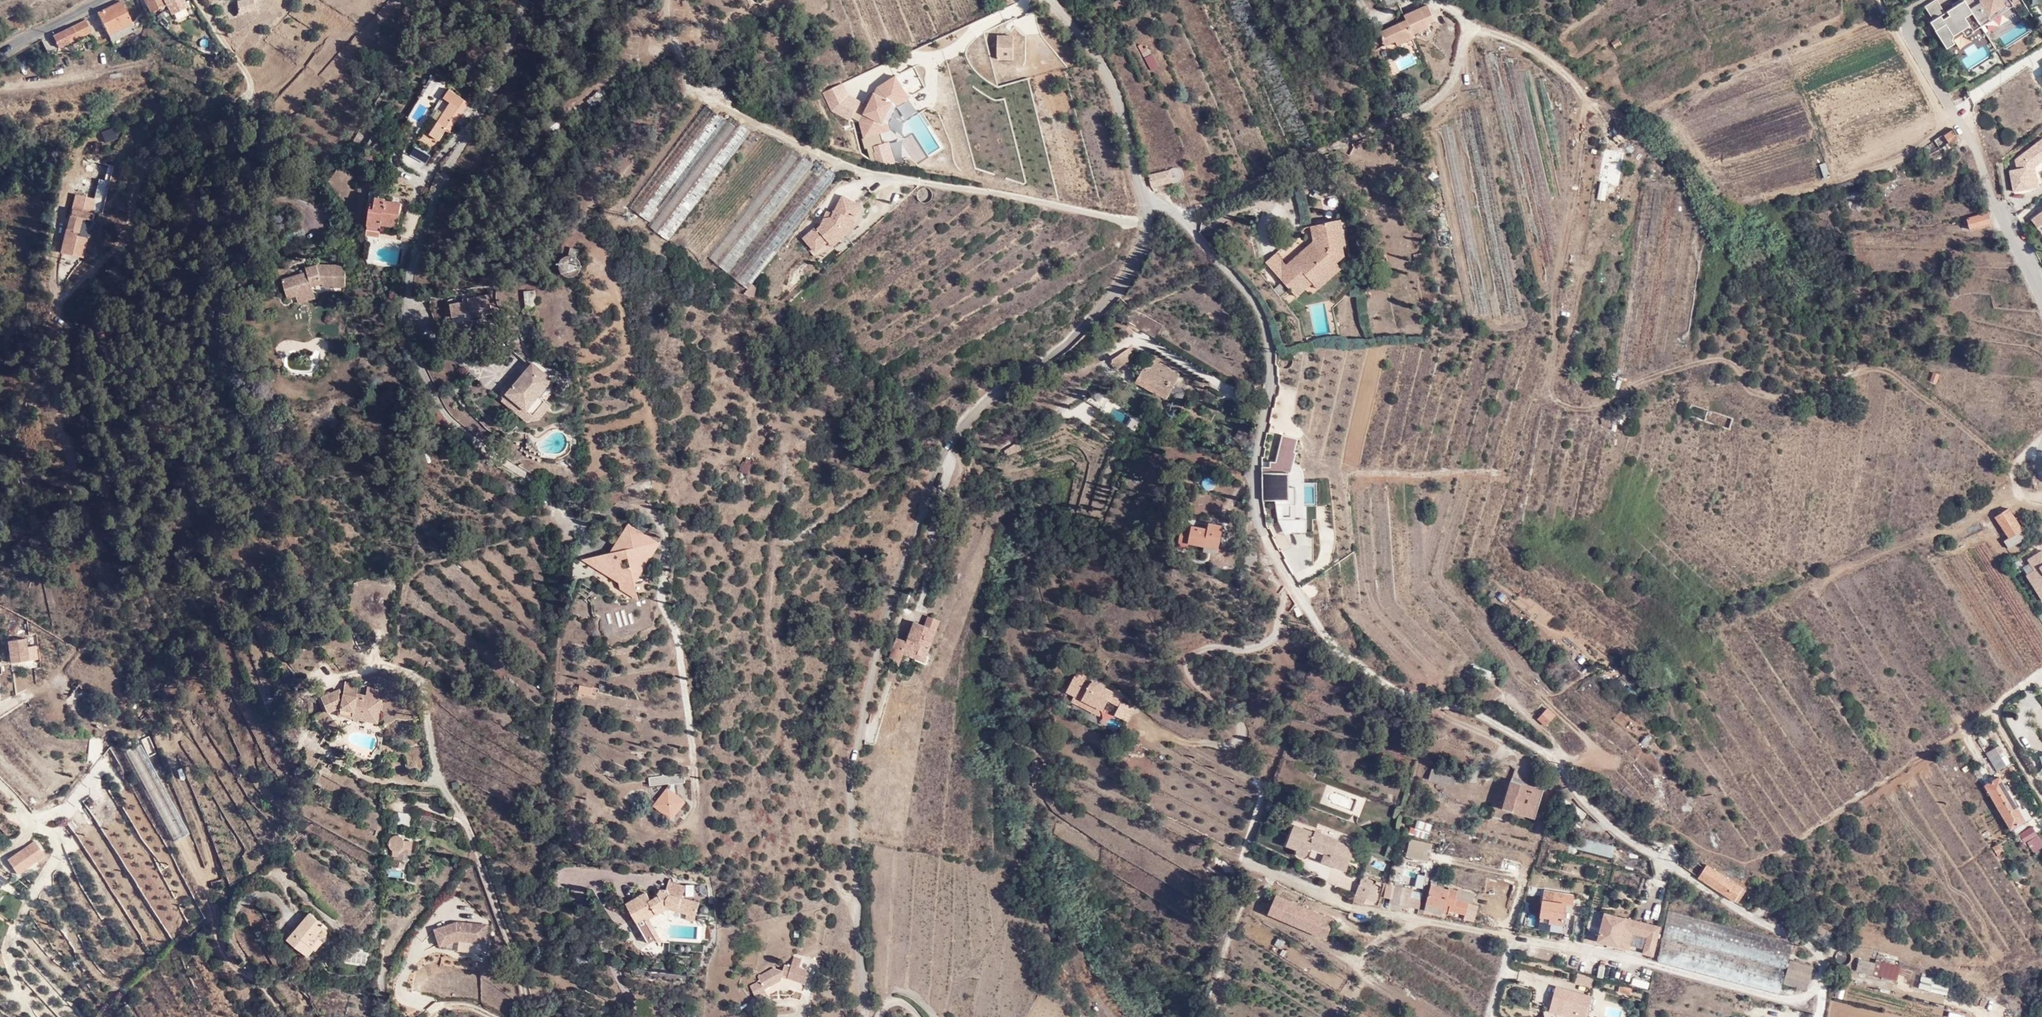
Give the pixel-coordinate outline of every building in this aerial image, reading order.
[(152,11),(165,4),(163,0),(144,0),(150,12),(152,11)] [(252,0),(240,0),(237,1),(238,13),(247,10),(247,7),(253,5),(252,0)] [(1965,17),(1973,12),(1965,0),(1947,11),(1949,15),(1943,19),(1941,15),(1930,22),(1947,48),(1954,43),(1952,39),(1953,36),(1970,25),(1965,17)] [(1965,0),(1973,12),(1981,25),(2013,5),(2010,0),(1965,0)] [(97,13),(107,34),(115,30),(119,37),(135,29),(121,1),(97,13)] [(1404,36),(1406,41),(1414,37),(1413,34),(1429,27),(1428,23),(1434,20),(1427,5),(1404,16),(1406,20),(1406,22),(1399,25),(1398,23),(1379,33),(1385,45),(1394,41),(1404,36)] [(58,46),(90,31),(85,20),(53,35),(58,46)] [(2008,45),(2030,31),(2024,22),(2002,36),(2008,45)] [(115,30),(107,34),(111,41),(119,37),(115,30)] [(1014,60),(1013,36),(997,35),(997,60),(1014,60)] [(1396,46),(1406,41),(1404,36),(1394,41),(1396,46)] [(1621,44),(1618,39),(1612,43),(1615,47),(1621,44)] [(1160,68),(1148,44),(1140,48),(1151,72),(1160,68)] [(2030,52),(2041,76),(2041,46),(2030,52)] [(897,105),(910,97),(897,76),(879,87),(860,121),(864,136),(890,129),(888,122),(897,105)] [(450,130),(468,101),(445,84),(444,85),(434,78),(426,88),(442,99),(444,96),(452,102),(431,134),(439,139),(446,128),(450,130)] [(906,84),(909,95),(922,91),(919,81),(906,84)] [(649,221),(726,119),(706,106),(630,207),(649,221)] [(751,130),(731,116),(648,225),(668,239),(751,130)] [(1946,132),(1951,142),(1957,138),(1951,128),(1946,132)] [(2015,159),(2016,169),(2008,170),(2011,190),(2037,185),(2033,167),(2041,159),(2041,139),(2015,159)] [(1953,148),(1951,144),(1942,148),(1944,153),(1953,148)] [(727,272),(812,163),(793,148),(708,256),(727,272)] [(747,288),(837,175),(817,160),(728,273),(747,288)] [(55,185),(59,165),(50,163),(46,183),(55,185)] [(1185,179),(1180,168),(1174,171),(1179,182),(1185,179)] [(1171,182),(1168,171),(1149,176),(1151,187),(1152,186),(1166,183),(1171,182)] [(33,186),(33,178),(17,178),(17,187),(33,186)] [(1168,190),(1166,183),(1152,186),(1156,195),(1168,190)] [(1597,192),(1616,195),(1618,186),(1599,183),(1597,192)] [(933,199),(932,189),(921,189),(922,200),(933,199)] [(841,230),(848,217),(851,213),(857,216),(862,205),(842,195),(833,212),(826,210),(820,226),(816,229),(814,228),(802,238),(815,253),(841,230)] [(376,197),(375,204),(374,208),(371,208),(366,234),(379,236),(381,224),(382,220),(398,223),(402,203),(385,200),(386,198),(376,197)] [(78,211),(72,209),(67,229),(79,232),(82,218),(91,220),(92,214),(78,211)] [(2031,219),(2041,234),(2041,210),(2031,219)] [(1991,223),(1988,212),(1963,220),(1963,224),(1967,223),(1969,229),(1991,223)] [(856,220),(848,217),(841,230),(815,253),(813,255),(814,257),(820,255),(831,249),(851,231),(856,220)] [(1331,268),(1337,262),(1345,255),(1337,220),(1311,226),(1314,241),(1299,254),(1301,256),(1294,262),(1292,260),(1287,265),(1276,274),(1294,294),(1303,286),(1300,282),(1313,271),(1322,281),(1333,270),(1331,268)] [(1314,241),(1311,226),(1305,228),(1277,253),(1287,265),(1292,260),(1291,259),(1298,252),(1299,254),(1314,241)] [(82,228),(81,237),(88,239),(90,229),(82,228)] [(577,257),(579,250),(570,248),(569,255),(564,256),(561,260),(559,265),(560,270),(563,274),(568,276),(573,276),(579,272),(581,266),(580,261),(577,257)] [(1301,256),(1299,254),(1298,252),(1291,259),(1292,260),(1294,262),(1301,256)] [(1266,262),(1276,274),(1287,265),(1277,253),(1266,262)] [(1423,260),(1422,253),(1412,255),(1413,262),(1423,260)] [(245,271),(254,268),(252,262),(243,264),(245,271)] [(1342,268),(1337,262),(1331,268),(1333,270),(1322,281),(1313,271),(1300,282),(1303,286),(1294,294),(1297,297),(1312,283),(1318,289),(1342,268)] [(307,272),(282,280),(286,294),(295,292),(310,287),(322,283),(322,286),(344,286),(344,265),(317,265),(305,269),(307,272)] [(313,298),(310,287),(295,292),(298,302),(313,298)] [(536,305),(534,290),(524,291),(526,307),(536,305)] [(473,316),(472,314),(471,309),(492,304),(490,293),(469,298),(469,301),(453,305),(456,320),(473,316)] [(471,309),(472,314),(493,308),(492,304),(471,309)] [(1168,398),(1174,385),(1180,375),(1149,358),(1136,382),(1167,399),(1168,398)] [(788,382),(792,375),(780,367),(776,373),(788,382)] [(527,368),(522,374),(507,393),(533,415),(545,401),(539,396),(549,386),(527,368)] [(1939,384),(1942,375),(1924,368),(1921,377),(1939,384)] [(507,393),(522,374),(517,370),(500,390),(501,402),(526,422),(540,420),(551,406),(545,401),(533,415),(507,393)] [(1184,391),(1174,385),(1168,398),(1178,404),(1184,391)] [(1241,446),(1248,432),(1239,428),(1232,441),(1241,446)] [(1269,467),(1262,467),(1263,500),(1276,500),(1278,521),(1286,536),(1292,533),(1308,533),(1306,520),(1296,520),(1296,505),(1296,489),(1289,488),(1291,473),(1296,455),(1293,454),(1297,440),(1282,436),(1275,462),(1269,463),(1269,467)] [(1307,494),(1315,495),(1316,484),(1308,484),(1307,494)] [(2008,509),(1995,517),(2008,538),(2004,540),(2009,548),(2026,537),(2008,509)] [(647,535),(652,555),(660,542),(627,522),(607,553),(616,551),(615,547),(625,533),(631,532),(631,534),(640,532),(641,537),(647,535)] [(1205,547),(1218,549),(1223,527),(1210,524),(1209,530),(1182,525),(1178,546),(1188,548),(1189,544),(1205,547)] [(620,584),(620,586),(634,583),(634,581),(633,573),(640,572),(652,555),(647,535),(641,537),(640,532),(631,534),(631,532),(625,533),(615,547),(616,551),(607,553),(592,556),(593,564),(598,566),(606,564),(607,573),(617,570),(620,584)] [(2027,559),(2029,563),(2022,567),(2027,574),(2025,576),(2041,602),(2041,549),(2027,559)] [(593,564),(592,556),(581,559),(620,584),(617,570),(607,573),(606,564),(598,566),(593,564)] [(638,601),(634,583),(620,586),(621,590),(638,601)] [(940,619),(925,613),(922,623),(911,619),(904,638),(894,635),(887,654),(899,659),(903,652),(925,661),(940,619)] [(25,638),(7,641),(10,661),(27,659),(25,638)] [(1067,691),(1082,698),(1103,709),(1111,693),(1092,682),(1090,684),(1075,676),(1067,691)] [(352,697),(353,692),(355,683),(344,680),(341,694),(352,697)] [(337,689),(318,698),(325,713),(334,710),(337,710),(352,714),(352,711),(361,713),(362,706),(366,708),(366,709),(377,713),(381,699),(353,692),(352,697),(341,694),(340,694),(337,689)] [(1079,706),(1082,698),(1067,691),(1063,698),(1079,706)] [(140,718),(147,713),(142,706),(135,712),(140,718)] [(352,714),(351,719),(374,725),(377,713),(366,709),(366,708),(362,706),(361,713),(352,711),(352,714)] [(1555,715),(1547,708),(1537,719),(1545,727),(1555,715)] [(352,714),(337,710),(335,716),(351,719),(352,714)] [(2006,766),(1995,748),(1986,753),(1996,772),(2006,766)] [(1046,765),(1046,761),(1038,762),(1039,774),(1054,773),(1053,765),(1046,765)] [(1977,768),(1973,771),(1980,783),(1985,780),(1977,768)] [(1455,778),(1431,771),(1429,779),(1453,786),(1455,778)] [(1321,802),(1359,816),(1368,792),(1321,775),(1318,784),(1327,787),(1321,802)] [(1988,791),(1998,808),(2013,799),(1999,777),(1985,785),(1986,787),(1983,788),(1985,792),(1988,791)] [(1543,790),(1532,787),(1532,791),(1527,789),(1527,785),(1511,780),(1509,788),(1512,789),(1511,794),(1507,793),(1504,803),(1536,813),(1543,790)] [(656,805),(663,811),(668,804),(676,810),(683,802),(668,791),(656,805)] [(2013,799),(1998,808),(2011,829),(2025,820),(2020,810),(2013,799)] [(1535,818),(1536,813),(1504,803),(1503,808),(1535,818)] [(668,804),(663,811),(671,817),(676,810),(668,804)] [(2020,810),(2025,820),(2030,817),(2025,808),(2020,810)] [(1415,819),(1410,832),(1427,838),(1432,825),(1415,819)] [(1333,838),(1355,847),(1355,846),(1333,837),(1316,830),(1315,832),(1294,824),(1287,844),(1298,849),(1297,853),(1298,855),(1301,857),(1304,856),(1306,855),(1310,846),(1313,847),(1325,852),(1321,861),(1324,862),(1333,838)] [(2029,840),(2037,835),(2032,826),(2019,834),(2024,843),(2029,840)] [(2037,835),(2029,840),(2040,858),(2041,857),(2041,844),(2037,835)] [(406,845),(405,841),(403,837),(399,836),(395,836),(392,838),(390,841),(390,846),(392,849),(393,850),(393,855),(399,856),(400,851),(402,850),(404,848),(406,845)] [(1406,853),(1429,858),(1433,841),(1410,836),(1406,853)] [(1353,851),(1355,847),(1333,838),(1324,862),(1346,870),(1350,859),(1353,851)] [(1585,851),(1612,858),(1615,847),(1588,840),(1585,851)] [(17,873),(44,856),(34,841),(7,858),(17,873)] [(1309,856),(1321,861),(1325,852),(1313,847),(1309,856)] [(1353,851),(1350,859),(1356,861),(1359,855),(1353,851)] [(1492,858),(1482,856),(1480,865),(1490,868),(1492,858)] [(1734,901),(1742,888),(1706,865),(1698,877),(1734,901)] [(1420,874),(1410,871),(1409,879),(1419,881),(1420,874)] [(1074,878),(1079,882),(1082,878),(1078,874),(1074,878)] [(1433,876),(1432,881),(1445,885),(1446,880),(1433,876)] [(1372,882),(1362,877),(1355,894),(1365,898),(1375,901),(1377,896),(1376,895),(1369,892),(1371,884),(1372,882)] [(1657,880),(1647,878),(1645,887),(1655,889),(1657,880)] [(1451,892),(1453,888),(1453,887),(1445,885),(1432,881),(1431,886),(1451,892)] [(646,918),(650,916),(667,906),(687,913),(689,907),(697,909),(699,903),(682,898),(685,887),(669,882),(666,890),(663,890),(661,895),(652,900),(647,892),(627,904),(649,942),(655,939),(658,937),(646,918)] [(1369,892),(1376,895),(1378,887),(1371,884),(1369,892)] [(1408,907),(1411,888),(1391,885),(1388,904),(1408,907)] [(1455,898),(1457,889),(1453,888),(1451,892),(1431,886),(1425,910),(1441,914),(1442,913),(1443,909),(1449,910),(1448,914),(1464,918),(1468,902),(1455,898)] [(1745,890),(1742,888),(1734,901),(1737,902),(1745,890)] [(1457,889),(1455,898),(1468,902),(1470,893),(1457,889)] [(1566,904),(1572,905),(1574,895),(1545,891),(1540,921),(1551,923),(1563,925),(1565,913),(1566,904)] [(1355,894),(1352,904),(1362,906),(1365,898),(1355,894)] [(1332,919),(1275,895),(1268,913),(1325,937),(1332,919)] [(356,924),(372,905),(366,900),(350,919),(356,924)] [(1477,905),(1468,902),(1464,918),(1473,921),(1477,905)] [(689,907),(687,913),(686,918),(694,920),(697,909),(689,907)] [(1530,923),(1538,923),(1539,909),(1532,908),(1530,923)] [(1587,927),(1597,941),(1653,955),(1660,927),(1592,909),(1587,927)] [(1658,962),(1780,993),(1793,944),(1668,911),(1658,962)] [(1797,925),(1782,912),(1777,918),(1792,931),(1797,925)] [(315,938),(324,927),(309,914),(289,939),(308,955),(314,948),(316,950),(322,943),(315,938)] [(655,939),(664,939),(650,916),(646,918),(658,937),(655,939)] [(1551,923),(1540,921),(1539,929),(1550,931),(1551,923)] [(456,923),(434,930),(439,946),(456,941),(485,943),(486,925),(456,923)] [(1826,930),(1817,925),(1814,930),(1823,935),(1826,930)] [(799,967),(801,959),(794,957),(792,966),(785,964),(783,970),(772,967),(756,975),(759,980),(748,986),(754,998),(766,992),(764,989),(782,979),(782,976),(805,983),(809,970),(799,967)] [(1896,980),(1898,974),(1900,965),(1876,959),(1875,964),(1860,959),(1857,971),(1896,980)] [(1813,967),(1790,960),(1784,983),(1807,990),(1813,967)] [(1900,965),(1898,974),(1910,977),(1912,969),(1900,965)] [(1072,977),(1067,970),(1060,975),(1066,982),(1072,977)] [(1591,987),(1594,977),(1578,972),(1575,983),(1591,987)] [(1945,994),(1947,985),(1948,982),(1932,978),(1920,975),(1918,986),(1945,994)] [(1556,987),(1549,1011),(1571,1016),(1584,1016),(1590,996),(1556,987)]
